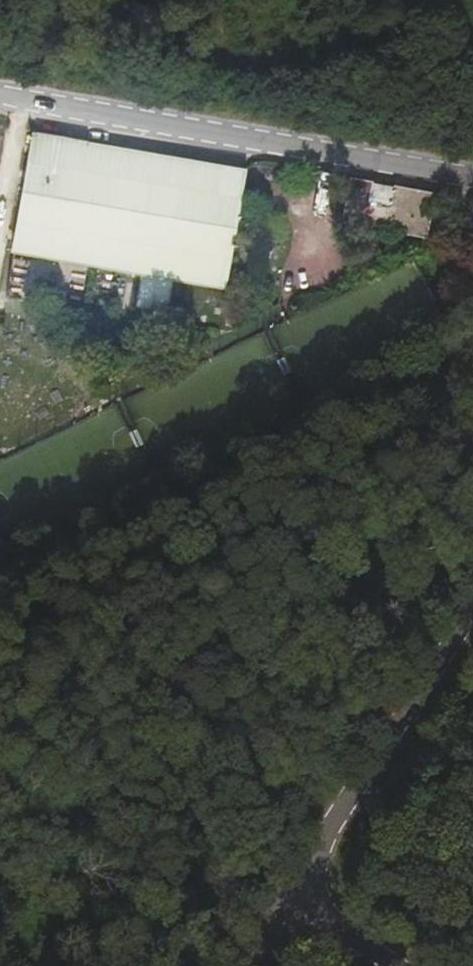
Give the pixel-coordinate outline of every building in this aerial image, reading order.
[(15,256),(143,277),(174,282),(226,295),(248,172),(36,138),(15,256)] [(355,183),(347,226),(426,239),(433,197),(355,183)] [(174,282),(143,277),(139,311),(169,317),(174,282)]
